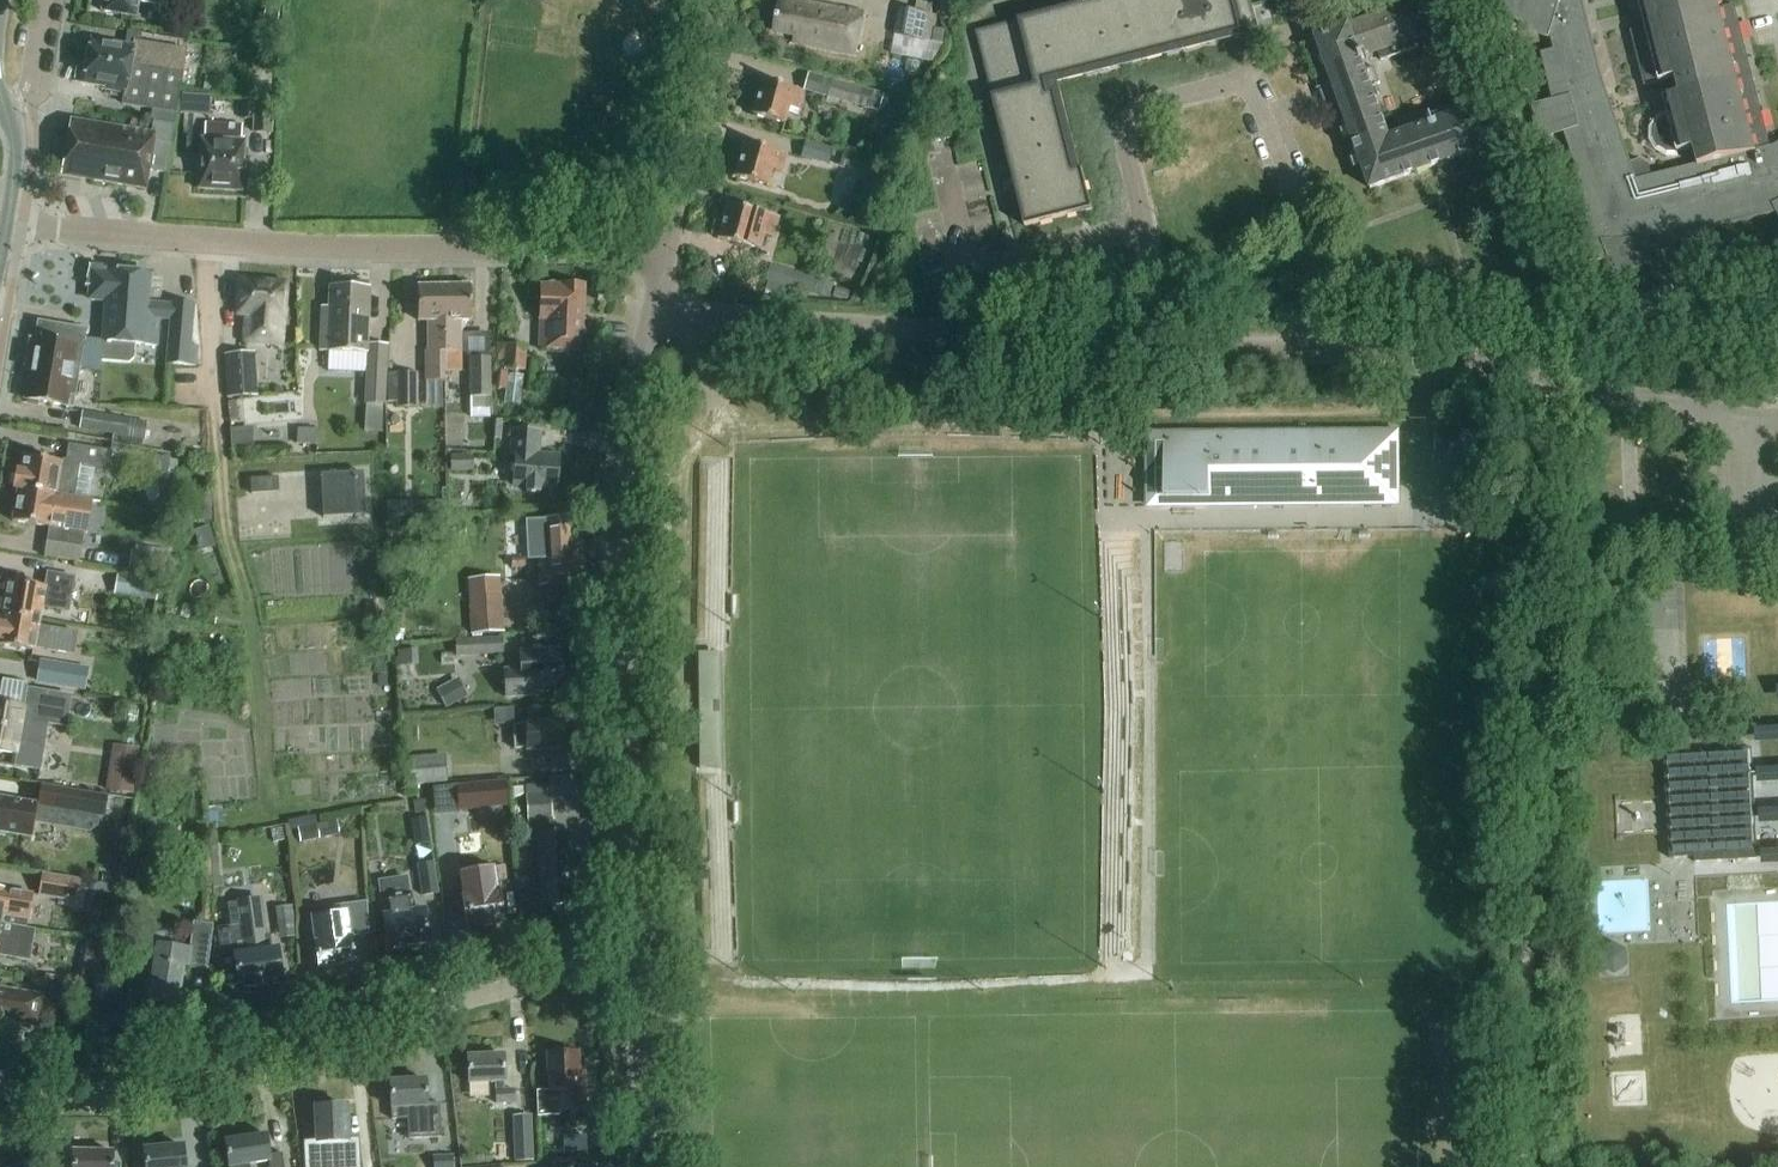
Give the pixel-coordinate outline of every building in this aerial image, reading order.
[(101,12),(135,18),(138,0),(103,0),(101,12)] [(855,56),(863,16),(780,0),(774,33),(801,38),(799,45),(855,56)] [(1085,5),(975,33),(1024,228),(1091,211),(1081,170),(1076,171),(1054,84),(1244,36),(1237,10),(1250,7),(1249,0),(1084,0),(1085,5)] [(1461,17),(1455,0),(1434,0),(1443,23),(1461,17)] [(1516,15),(1531,27),(1549,35),(1553,51),(1541,55),(1544,71),(1553,105),(1536,110),(1540,124),(1531,127),(1535,140),(1554,134),(1563,131),(1584,194),(1590,263),(1612,261),(1617,275),(1658,259),(1658,248),(1718,229),(1777,214),(1777,145),(1773,148),(1770,148),(1758,100),(1734,6),(1719,10),(1716,0),(1638,0),(1645,28),(1646,31),(1631,35),(1645,89),(1659,85),(1668,83),(1676,81),(1679,94),(1680,97),(1664,102),(1668,120),(1660,125),(1655,133),(1655,143),(1660,151),(1668,156),(1678,157),(1694,152),(1699,170),(1637,186),(1600,75),(1581,0),(1505,0),(1516,15)] [(1413,3),(1315,38),(1331,83),(1346,124),(1370,191),(1488,149),(1479,125),(1473,109),(1389,140),(1370,88),(1379,85),(1374,70),(1365,73),(1361,61),(1369,58),(1368,56),(1377,53),(1381,63),(1413,51),(1410,41),(1425,36),(1413,3)] [(937,17),(899,10),(895,28),(896,28),(895,36),(932,44),(937,17)] [(173,126),(175,114),(185,51),(133,43),(132,49),(90,42),(89,45),(86,47),(84,57),(87,59),(83,83),(104,86),(103,89),(124,93),(122,105),(152,110),(150,122),(173,126)] [(205,77),(202,92),(220,95),(222,80),(205,77)] [(798,112),(803,94),(761,81),(751,116),(784,125),(788,109),(798,112)] [(871,94),(871,92),(832,81),(827,98),(858,106),(859,104),(866,106),(865,109),(877,113),(882,97),(871,94)] [(1777,125),(1777,118),(1771,92),(1759,95),(1769,128),(1777,125)] [(903,101),(898,117),(913,122),(918,106),(903,101)] [(271,135),(273,107),(240,106),(239,120),(253,121),(252,134),(271,135)] [(165,174),(173,127),(152,123),(150,134),(102,126),(101,128),(70,123),(62,173),(94,178),(93,182),(145,191),(148,171),(165,174)] [(241,192),(243,142),(240,142),(241,126),(204,124),(203,140),(200,140),(197,190),(241,192)] [(833,149),(804,142),(800,158),(828,166),(833,149)] [(781,174),(786,155),(743,143),(733,178),(766,187),(771,171),(781,174)] [(870,167),(862,192),(878,197),(886,171),(870,167)] [(851,204),(841,201),(838,212),(848,215),(851,204)] [(750,212),(726,206),(716,240),(748,250),(749,248),(759,251),(763,236),(772,239),(778,219),(750,211),(750,212)] [(784,287),(795,290),(799,275),(770,268),(765,287),(782,292),(784,287)] [(171,306),(147,304),(150,275),(107,271),(107,274),(93,273),(89,287),(91,301),(104,303),(101,343),(156,347),(158,320),(170,321),(166,365),(195,368),(197,348),(189,347),(193,305),(172,303),(171,306)] [(799,275),(795,290),(813,295),(814,294),(829,298),(833,284),(799,275)] [(246,341),(271,343),(280,344),(284,286),(240,283),(237,316),(248,316),(246,341)] [(386,403),(387,344),(367,344),(369,289),(367,289),(367,284),(348,284),(348,288),(329,288),(329,308),(321,308),(319,352),(335,352),(335,357),(345,357),(345,353),(366,353),(365,403),(386,403)] [(584,288),(558,287),(556,287),(553,285),(549,285),(546,287),(541,287),(539,350),(589,351),(590,322),(583,322),(584,288)] [(428,322),(428,353),(428,380),(445,380),(445,372),(444,288),(418,288),(418,322),(428,322)] [(470,288),(444,288),(445,372),(461,372),(461,322),(470,322),(470,288)] [(118,345),(84,342),(86,330),(37,322),(35,339),(34,339),(24,399),(66,407),(68,396),(74,397),(79,368),(100,372),(101,361),(128,366),(134,359),(135,347),(118,345)] [(504,346),(502,369),(525,371),(527,348),(504,346)] [(258,396),(255,352),(224,355),(228,398),(258,396)] [(470,420),(491,419),(490,360),(469,360),(470,420)] [(388,376),(388,391),(387,403),(397,404),(397,405),(417,406),(418,375),(397,375),(397,377),(388,376)] [(520,405),(523,378),(507,376),(504,404),(520,405)] [(83,413),(80,430),(114,435),(144,440),(146,424),(128,421),(116,419),(116,418),(83,413)] [(252,427),(230,429),(232,451),(254,449),(252,427)] [(287,433),(287,444),(319,444),(318,429),(297,429),(297,431),(288,431),(287,433)] [(1167,496),(1401,493),(1400,429),(1166,433),(1167,496)] [(558,458),(538,457),(540,433),(514,431),(512,456),(515,456),(513,486),(526,487),(526,494),(540,495),(540,488),(556,489),(558,458)] [(1498,434),(1436,433),(1435,453),(1497,453),(1498,434)] [(15,470),(12,490),(17,490),(55,496),(71,499),(76,468),(107,473),(111,452),(74,446),(71,465),(64,464),(64,463),(22,456),(20,471),(15,470)] [(451,473),(473,473),(472,456),(450,457),(451,473)] [(169,470),(170,459),(154,457),(152,468),(169,470)] [(323,519),(364,517),(362,474),(321,476),(323,519)] [(251,496),(279,495),(278,479),(250,481),(251,496)] [(211,489),(204,489),(204,512),(194,512),(194,521),(211,522),(211,489)] [(17,490),(11,522),(49,528),(46,543),(81,549),(88,502),(72,499),(71,499),(55,496),(17,490)] [(388,504),(389,520),(413,520),(413,504),(389,504),(388,504)] [(572,519),(558,519),(537,520),(539,585),(583,583),(582,560),(573,561),(573,547),(581,547),(581,532),(572,533),(572,519)] [(208,528),(194,532),(200,553),(214,548),(208,528)] [(163,577),(167,551),(156,550),(155,555),(132,551),(128,571),(163,577)] [(511,571),(525,570),(525,558),(511,559),(511,571)] [(39,623),(41,608),(68,612),(73,579),(47,574),(45,588),(7,581),(1,616),(39,623)] [(117,575),(114,594),(157,601),(160,581),(117,575)] [(468,596),(471,634),(503,632),(501,594),(468,596)] [(1,616),(0,621),(0,646),(34,652),(35,649),(72,655),(76,634),(47,629),(47,630),(38,629),(39,623),(1,616)] [(501,656),(500,639),(456,642),(457,658),(501,656)] [(399,650),(399,665),(418,665),(418,649),(399,650)] [(536,683),(545,682),(547,686),(556,685),(557,681),(560,681),(559,651),(519,653),(520,670),(504,671),(506,699),(537,697),(536,683)] [(40,660),(36,683),(83,690),(87,668),(40,660)] [(458,682),(440,691),(448,706),(466,697),(458,682)] [(26,690),(23,708),(0,705),(0,753),(15,756),(13,767),(38,772),(46,724),(61,727),(66,696),(26,690)] [(563,722),(558,722),(525,724),(525,727),(513,728),(514,751),(526,750),(527,752),(564,750),(563,722)] [(1757,729),(1758,742),(1777,741),(1777,728),(1757,729)] [(1663,730),(1666,786),(1670,857),(1694,856),(1694,863),(1757,860),(1752,751),(1690,754),(1689,729),(1671,729),(1663,730)] [(61,764),(103,786),(116,761),(73,739),(61,764)] [(445,754),(406,758),(408,785),(448,782),(445,754)] [(1760,771),(1760,784),(1777,783),(1777,770),(1760,771)] [(505,782),(456,786),(459,812),(508,808),(505,782)] [(528,825),(552,823),(550,785),(526,787),(528,825)] [(48,804),(76,808),(72,829),(90,832),(98,825),(100,813),(103,814),(106,795),(51,787),(48,804)] [(523,788),(513,789),(513,799),(519,798),(523,796),(523,788)] [(34,807),(14,804),(14,801),(0,799),(0,836),(3,837),(4,835),(9,836),(9,832),(29,836),(34,807)] [(424,801),(415,802),(417,816),(426,814),(424,801)] [(1763,813),(1763,826),(1777,826),(1777,812),(1763,813)] [(297,828),(300,843),(319,839),(314,816),(288,821),(290,830),(297,828)] [(411,821),(415,845),(430,842),(427,818),(411,821)] [(570,872),(570,856),(568,831),(538,833),(542,907),(570,905),(569,872),(570,872)] [(1764,852),(1765,865),(1777,865),(1777,851),(1764,852)] [(421,897),(438,895),(433,864),(417,866),(421,897)] [(504,866),(495,868),(495,869),(497,881),(497,885),(507,883),(504,866)] [(460,873),(463,896),(461,897),(466,929),(467,929),(471,935),(484,934),(485,926),(503,924),(497,881),(495,869),(495,868),(460,873)] [(41,873),(37,896),(77,902),(81,879),(41,873)] [(103,876),(102,884),(116,887),(118,879),(103,876)] [(411,913),(408,898),(405,879),(379,883),(382,902),(386,902),(389,916),(384,917),(389,951),(429,944),(424,911),(411,913)] [(0,927),(0,926),(12,928),(12,929),(30,931),(30,930),(23,929),(24,920),(27,921),(31,895),(0,890),(0,927)] [(227,904),(230,928),(217,930),(222,960),(235,958),(240,985),(242,985),(245,990),(256,988),(257,983),(281,979),(276,951),(265,953),(256,896),(236,899),(237,902),(227,904)] [(336,970),(335,965),(355,962),(351,937),(349,937),(344,905),(330,907),(331,915),(311,918),(314,943),(318,968),(322,967),(323,972),(336,970)] [(293,907),(276,910),(278,924),(295,921),(293,907)] [(146,932),(144,950),(142,961),(154,963),(148,1002),(176,1007),(182,967),(207,971),(214,927),(193,924),(189,950),(164,946),(165,935),(146,932)] [(25,962),(30,931),(12,929),(12,928),(0,926),(0,927),(0,958),(25,962)] [(1626,941),(1602,949),(1610,970),(1633,962),(1626,941)] [(87,944),(84,961),(103,964),(106,947),(87,944)] [(51,982),(48,999),(67,1002),(69,984),(51,982)] [(37,1025),(42,995),(0,988),(0,1020),(37,1025)] [(90,990),(78,997),(86,1010),(98,1002),(90,990)] [(559,1117),(559,1113),(585,1112),(584,1074),(578,1074),(577,1055),(546,1056),(548,1093),(536,1093),(537,1119),(559,1117)] [(496,1105),(514,1104),(514,1092),(505,1092),(503,1057),(468,1059),(469,1085),(495,1084),(496,1105)] [(426,1082),(389,1084),(392,1122),(407,1121),(409,1142),(442,1140),(440,1105),(427,1106),(426,1082)] [(336,1144),(336,1156),(359,1156),(358,1142),(346,1143),(344,1108),(316,1109),(317,1144),(336,1144)] [(513,1116),(515,1161),(534,1161),(532,1116),(513,1116)] [(570,1137),(571,1153),(587,1152),(586,1136),(570,1137)] [(225,1144),(229,1166),(249,1166),(268,1163),(269,1166),(283,1166),(281,1155),(269,1157),(266,1137),(225,1144)] [(184,1149),(144,1152),(145,1166),(185,1166),(184,1149)] [(112,1154),(72,1154),(72,1166),(112,1166),(112,1154)] [(433,1166),(454,1166),(454,1155),(433,1156),(433,1166)]
